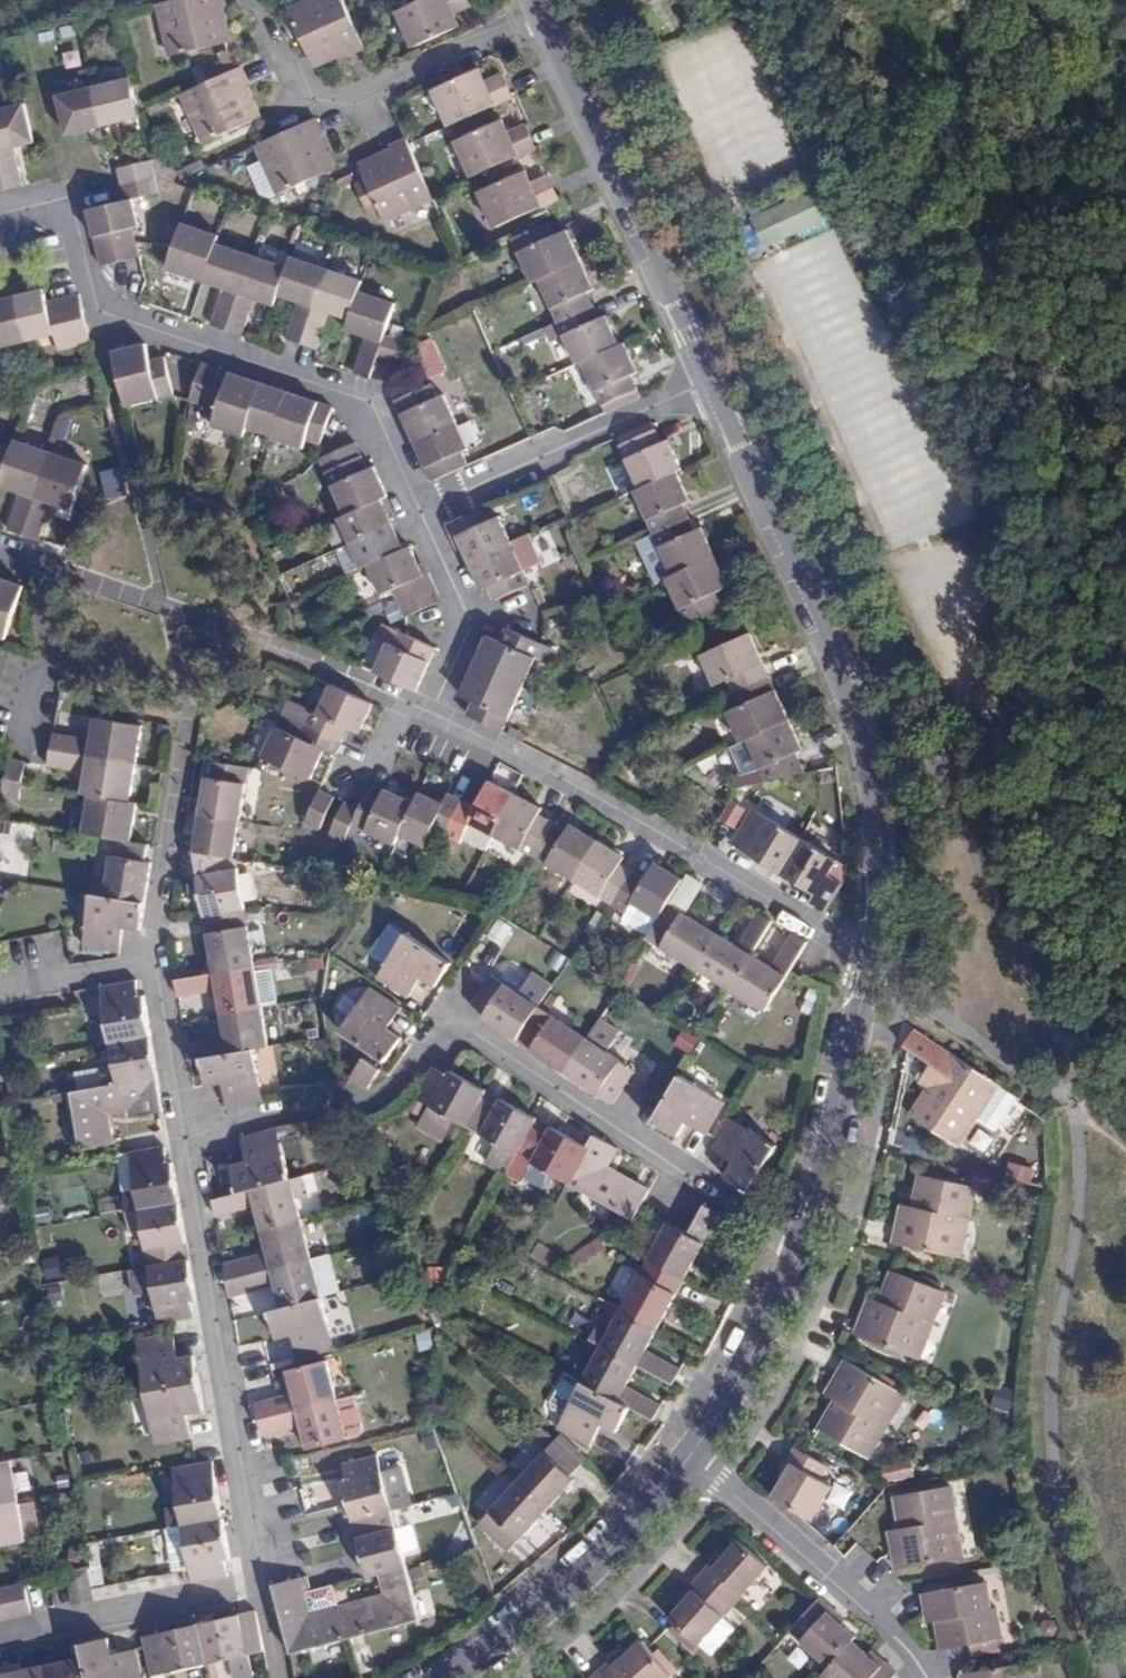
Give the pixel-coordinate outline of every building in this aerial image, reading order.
[(225,0),(171,0),(154,4),(168,56),(225,43),(230,42),(222,7),(226,6),(225,0)] [(344,0),(304,0),(288,7),(305,44),(315,66),(348,51),(350,55),(365,48),(358,30),(344,0)] [(395,13),(412,48),(460,25),(456,13),(450,5),(462,0),(423,0),(395,13)] [(471,6),(469,0),(462,0),(450,5),(456,13),(471,6)] [(237,69),(227,49),(220,51),(224,60),(215,65),(220,77),(237,69)] [(237,69),(220,77),(179,96),(201,145),(255,120),(260,118),(245,85),(249,83),(242,67),(237,69)] [(432,90),(446,128),(513,98),(506,82),(490,88),(486,79),(480,67),(432,90)] [(502,71),(486,79),(490,88),(506,82),(503,75),(502,71)] [(140,113),(131,76),(57,94),(67,135),(141,118),(140,113)] [(21,179),(15,148),(34,143),(24,103),(0,108),(0,191),(23,186),(21,179)] [(317,119),(265,142),(254,146),(277,196),(329,171),(335,169),(320,137),(324,135),(317,119)] [(454,141),(469,179),(537,149),(529,131),(512,138),(510,130),(504,119),(454,141)] [(529,131),(526,126),(525,123),(510,130),(512,138),(529,131)] [(433,195),(410,145),(407,140),(391,147),(393,151),(360,166),(362,169),(368,186),(369,191),(360,195),(369,213),(378,209),(381,214),(385,224),(435,201),(433,195)] [(160,158),(151,160),(155,176),(166,179),(160,158)] [(151,160),(125,167),(119,168),(127,201),(88,210),(95,236),(102,267),(140,257),(134,227),(140,225),(134,198),(158,192),(155,176),(151,160)] [(494,227),(559,198),(552,182),(535,189),(532,181),(527,171),(477,191),(494,227)] [(355,180),(353,173),(334,182),(332,192),(339,194),(343,186),(355,180)] [(552,182),(549,177),(548,174),(532,181),(535,189),(552,182)] [(369,191),(368,186),(358,191),(360,195),(369,191)] [(772,210),(784,238),(831,217),(819,189),(772,210)] [(371,218),(381,214),(378,209),(369,213),(371,218)] [(784,238),(772,210),(753,219),(765,246),(784,238)] [(223,289),(214,319),(212,325),(243,336),(245,330),(254,301),(274,307),(277,295),(298,304),(289,333),(287,339),(318,349),(320,343),(330,313),(349,320),(345,331),(365,337),(357,367),(355,374),(371,379),(379,355),(386,336),(397,304),(360,292),(363,281),(292,257),(287,266),(217,243),(220,235),(182,222),(165,270),(223,289)] [(555,236),(548,222),(511,239),(531,284),(537,281),(582,261),(568,230),(555,236)] [(595,289),(582,261),(537,281),(556,323),(594,305),(588,292),(595,289)] [(91,342),(80,294),(48,302),(44,288),(0,298),(0,348),(54,335),(58,351),(91,342)] [(600,318),(594,305),(556,323),(576,365),(582,362),(620,345),(607,315),(600,318)] [(407,343),(386,336),(379,355),(400,362),(407,343)] [(416,343),(415,345),(428,376),(436,372),(423,342),(416,343)] [(625,343),(620,345),(582,362),(601,405),(638,389),(632,375),(638,372),(625,343)] [(114,351),(127,406),(175,395),(165,357),(151,361),(147,344),(131,348),(114,351)] [(306,439),(321,444),(334,407),(312,400),(278,389),(235,374),(203,363),(190,400),(216,410),(211,426),(245,436),(248,428),(273,436),(272,440),(303,448),(306,439)] [(414,441),(456,422),(444,395),(437,396),(432,384),(395,401),(408,428),(414,441)] [(641,396),(638,389),(601,405),(605,413),(641,396)] [(468,450),(456,422),(414,441),(426,467),(431,480),(469,465),(464,452),(468,450)] [(653,422),(616,438),(620,446),(656,428),(653,422)] [(620,446),(639,489),(677,472),(682,469),(669,440),(662,443),(656,428),(620,446)] [(0,485),(19,492),(9,522),(11,524),(9,530),(39,540),(41,534),(52,503),(73,511),(90,465),(15,439),(11,449),(0,445),(0,485)] [(327,473),(363,457),(356,442),(320,459),(327,473)] [(345,515),(382,499),(388,496),(382,482),(375,467),(368,470),(363,457),(327,473),(345,515)] [(639,489),(634,492),(653,534),(690,517),(684,505),(691,502),(677,472),(639,489)] [(349,544),(393,525),(388,513),(382,499),(345,515),(338,519),(349,544)] [(469,561),(511,542),(509,538),(499,516),(487,521),(482,508),(447,525),(454,540),(458,537),(466,554),(469,561)] [(499,516),(509,538),(522,532),(513,510),(499,516)] [(690,517),(653,534),(672,576),(716,556),(703,527),(696,530),(690,517)] [(361,569),(368,566),(404,549),(399,538),(393,525),(349,544),(361,569)] [(672,576),(653,534),(639,541),(640,542),(637,543),(655,584),(666,579),(672,576)] [(531,584),(511,542),(469,561),(483,589),(489,587),(492,594),(495,601),(531,584)] [(335,551),(347,575),(351,574),(361,569),(349,544),(335,551)] [(404,549),(368,566),(382,595),(394,590),(400,603),(435,586),(429,572),(424,575),(419,564),(411,546),(404,549)] [(729,586),(716,556),(672,576),(666,579),(688,623),(723,606),(717,592),(729,586)] [(365,603),(382,595),(368,566),(361,569),(351,574),(365,603)] [(7,640),(25,584),(0,576),(0,638),(7,640)] [(435,586),(400,603),(406,617),(442,601),(435,586)] [(389,642),(374,672),(417,691),(426,672),(437,648),(387,625),(381,639),(389,642)] [(558,649),(507,628),(505,634),(501,642),(488,636),(474,666),(524,688),(538,655),(553,662),(558,649)] [(770,677),(751,634),(735,641),(731,635),(717,641),(719,648),(707,653),(702,655),(716,686),(728,680),(735,693),(770,677)] [(719,648),(717,641),(705,647),(707,653),(719,648)] [(504,733),(524,688),(474,666),(461,696),(474,701),(472,707),(468,715),(504,733)] [(790,721),(770,677),(735,693),(738,700),(739,705),(728,711),(742,743),(749,739),(790,721)] [(374,703),(332,685),(319,713),(295,701),(288,716),(343,741),(349,728),(361,733),(374,703)] [(289,699),(282,713),(288,716),(295,701),(289,699)] [(739,705),(738,700),(725,706),(728,711),(739,705)] [(282,713),(277,726),(283,729),(288,716),(282,713)] [(263,757),(311,779),(325,750),(336,755),(343,741),(288,716),(283,729),(277,726),(263,757)] [(51,730),(49,752),(138,767),(144,725),(95,717),(92,738),(51,730)] [(769,782),(806,773),(797,752),(803,749),(790,721),(749,739),(764,769),(769,782)] [(507,735),(524,742),(527,734),(512,725),(507,735)] [(87,772),(84,793),(133,801),(138,767),(49,752),(47,766),(87,772)] [(27,762),(10,760),(4,798),(21,801),(27,762)] [(210,763),(207,776),(246,782),(248,770),(210,763)] [(769,782),(764,769),(735,776),(738,790),(769,782)] [(207,776),(201,814),(240,821),(246,782),(207,776)] [(470,820),(494,834),(515,792),(490,780),(477,806),(463,800),(447,834),(459,839),(470,820)] [(396,845),(400,836),(415,802),(386,788),(382,796),(369,790),(360,809),(353,825),(396,845)] [(320,831),(335,798),(320,791),(305,824),(320,831)] [(434,829),(447,834),(463,800),(448,793),(443,803),(420,792),(415,802),(400,836),(425,844),(434,829)] [(515,792),(494,834),(535,856),(554,822),(539,815),(544,806),(515,792)] [(133,801),(91,795),(84,833),(150,844),(133,801)] [(346,842),(353,825),(360,809),(344,802),(330,835),(346,842)] [(803,839),(805,837),(755,806),(732,844),(782,874),(803,839)] [(196,852),(234,858),(240,821),(201,814),(196,852)] [(554,822),(535,856),(575,879),(599,839),(572,822),(567,830),(554,822)] [(844,884),(844,882),(830,874),(838,858),(805,837),(803,839),(782,874),(816,894),(810,904),(826,914),(835,898),(844,884)] [(93,894),(146,902),(152,862),(147,861),(150,844),(115,839),(109,875),(97,872),(93,894)] [(615,902),(634,871),(622,864),(626,856),(599,839),(575,879),(615,902)] [(206,916),(247,909),(238,859),(234,858),(196,852),(206,916)] [(682,882),(684,877),(657,860),(646,878),(634,871),(615,902),(628,910),(634,899),(662,916),(670,901),(682,882)] [(84,944),(121,951),(125,927),(141,930),(146,902),(93,894),(86,935),(84,944)] [(662,916),(634,899),(628,910),(622,919),(649,936),(662,916)] [(670,901),(662,916),(649,936),(648,938),(697,968),(720,931),(670,901)] [(257,966),(247,909),(206,916),(215,973),(257,966)] [(720,931),(697,968),(732,989),(754,953),(773,921),(759,912),(740,943),(720,931)] [(407,933),(378,976),(409,997),(422,977),(437,986),(451,962),(407,933)] [(754,953),(732,989),(766,1010),(797,961),(808,942),(793,933),(772,965),(754,953)] [(282,967),(281,962),(260,965),(261,971),(282,967)] [(264,1006),(257,966),(215,973),(183,978),(176,980),(179,996),(218,991),(222,1014),(264,1006)] [(492,974),(487,981),(472,1004),(486,1013),(483,1018),(517,1041),(540,1005),(492,974)] [(102,987),(111,1043),(152,1037),(145,996),(140,997),(137,980),(102,987)] [(402,1006),(372,986),(342,1030),(386,1061),(404,1036),(389,1026),(402,1006)] [(589,1037),(540,1005),(517,1041),(565,1072),(589,1037)] [(271,1046),(264,1006),(222,1014),(225,1035),(186,1042),(190,1060),(202,1058),(257,1049),(271,1046)] [(102,1065),(105,1085),(117,1082),(122,1098),(160,1092),(152,1037),(111,1043),(115,1062),(102,1065)] [(637,1068),(589,1037),(565,1072),(613,1104),(627,1084),(637,1068)] [(994,1082),(942,1048),(928,1069),(937,1076),(930,1087),(912,1115),(962,1148),(983,1116),(977,1111),(994,1082)] [(266,1101),(257,1049),(202,1058),(206,1083),(207,1086),(224,1083),(228,1108),(266,1101)] [(368,1088),(380,1071),(381,1069),(364,1057),(351,1077),(368,1088)] [(452,1118),(464,1125),(485,1087),(448,1067),(444,1073),(431,1065),(414,1096),(427,1104),(452,1118)] [(937,1076),(928,1069),(921,1081),(930,1087),(937,1076)] [(682,1073),(662,1107),(652,1122),(677,1137),(686,1122),(708,1135),(727,1101),(682,1073)] [(73,1097),(81,1150),(115,1143),(112,1113),(130,1109),(132,1116),(160,1112),(165,1111),(160,1092),(122,1098),(117,1082),(105,1085),(56,1094),(57,1100),(73,1097)] [(1002,1088),(994,1082),(977,1111),(983,1116),(1002,1088)] [(485,1087),(464,1125),(494,1142),(485,1162),(504,1172),(514,1153),(535,1116),(485,1087)] [(452,1118),(427,1104),(417,1124),(441,1137),(452,1118)] [(535,1116),(514,1153),(530,1162),(552,1174),(565,1181),(586,1144),(535,1116)] [(750,1192),(763,1169),(777,1142),(733,1116),(718,1142),(713,1150),(734,1163),(726,1178),(750,1192)] [(239,1193),(292,1179),(279,1128),(242,1137),(245,1150),(247,1160),(232,1163),(239,1193)] [(592,1134),(586,1144),(565,1181),(627,1215),(634,1219),(640,1208),(655,1182),(611,1158),(616,1148),(592,1134)] [(128,1211),(180,1202),(173,1162),(168,1163),(165,1147),(130,1152),(136,1189),(125,1191),(128,1211)] [(130,1152),(116,1155),(122,1191),(125,1191),(136,1189),(130,1152)] [(552,1174),(530,1162),(525,1175),(544,1185),(552,1174)] [(979,1186),(921,1173),(913,1207),(911,1219),(900,1217),(895,1243),(903,1245),(958,1256),(965,1218),(971,1220),(979,1186)] [(262,1229),(304,1218),(299,1197),(310,1194),(305,1176),(292,1179),(239,1193),(214,1200),(217,1217),(256,1208),(262,1229)] [(144,1228),(150,1267),(190,1260),(180,1202),(128,1211),(131,1229),(144,1228)] [(655,1248),(649,1259),(686,1279),(714,1227),(722,1231),(729,1219),(705,1205),(689,1234),(668,1223),(655,1248)] [(911,1219),(913,1207),(903,1205),(900,1217),(911,1219)] [(668,1223),(653,1214),(638,1240),(655,1248),(668,1223)] [(227,1280),(315,1257),(304,1218),(262,1229),(268,1249),(224,1260),(227,1280)] [(963,1257),(971,1220),(965,1218),(958,1256),(963,1257)] [(227,1280),(230,1297),(278,1285),(284,1308),(325,1297),(315,1257),(227,1280)] [(686,1279),(649,1259),(622,1310),(660,1330),(686,1279)] [(154,1289),(161,1323),(172,1321),(195,1317),(192,1300),(197,1300),(190,1260),(150,1267),(132,1269),(136,1292),(154,1289)] [(950,1291),(893,1270),(881,1302),(877,1313),(866,1309),(856,1335),(916,1357),(929,1320),(938,1323),(950,1291)] [(293,1335),(300,1362),(339,1352),(328,1310),(325,1297),(284,1308),(271,1311),(278,1338),(293,1335)] [(877,1313),(881,1302),(870,1298),(866,1309),(877,1313)] [(590,1339),(601,1345),(639,1366),(674,1384),(683,1367),(650,1349),(660,1330),(622,1310),(613,1326),(601,1321),(590,1339)] [(923,1360),(938,1323),(929,1320),(916,1357),(923,1360)] [(149,1330),(149,1336),(165,1333),(163,1327),(149,1330)] [(139,1338),(148,1392),(200,1383),(195,1355),(178,1358),(174,1331),(165,1333),(149,1336),(139,1338)] [(633,1409),(655,1421),(663,1404),(630,1384),(639,1366),(601,1345),(592,1363),(582,1359),(571,1375),(582,1381),(633,1409)] [(259,1420),(339,1399),(328,1359),(287,1370),(292,1393),(255,1403),(259,1420)] [(907,1396),(847,1361),(833,1383),(843,1389),(836,1400),(820,1428),(865,1455),(885,1420),(890,1424),(907,1396)] [(633,1409),(582,1381),(557,1428),(592,1447),(604,1424),(620,1432),(633,1409)] [(200,1383),(148,1392),(156,1444),(192,1438),(188,1414),(205,1411),(200,1383)] [(843,1389),(833,1383),(827,1394),(836,1400),(843,1389)] [(342,1394),(343,1398),(351,1396),(360,1394),(359,1388),(342,1394)] [(343,1398),(339,1399),(348,1436),(360,1433),(363,1428),(355,1398),(351,1396),(343,1398)] [(259,1420),(264,1437),(302,1427),(309,1448),(349,1437),(348,1436),(339,1399),(259,1420)] [(870,1458),(890,1424),(885,1420),(865,1455),(870,1458)] [(562,1434),(557,1439),(584,1464),(588,1460),(562,1434)] [(557,1439),(518,1482),(549,1510),(578,1479),(574,1474),(584,1464),(557,1439)] [(838,1471),(805,1453),(796,1447),(788,1460),(793,1463),(786,1474),(773,1496),(813,1520),(838,1471)] [(344,1481),(349,1504),(353,1521),(395,1510),(411,1506),(405,1481),(387,1487),(379,1454),(344,1463),(347,1479),(344,1481)] [(21,1500),(13,1459),(0,1462),(0,1504),(21,1500)] [(793,1463),(788,1460),(781,1471),(786,1474),(793,1463)] [(197,1464),(174,1467),(181,1505),(184,1525),(223,1518),(213,1461),(197,1464)] [(549,1510),(518,1482),(480,1524),(511,1552),(549,1510)] [(897,1569),(960,1557),(953,1518),(960,1517),(954,1486),(895,1495),(900,1528),(902,1538),(892,1540),(897,1569)] [(26,1542),(27,1535),(22,1506),(21,1500),(0,1504),(0,1546),(26,1542)] [(22,1506),(27,1535),(41,1533),(35,1503),(22,1506)] [(168,1506),(171,1527),(184,1525),(181,1505),(168,1506)] [(395,1510),(353,1521),(368,1576),(368,1577),(379,1574),(408,1566),(409,1566),(395,1510)] [(953,1518),(960,1557),(967,1555),(960,1517),(953,1518)] [(185,1568),(185,1573),(187,1583),(228,1576),(225,1559),(230,1558),(223,1518),(184,1525),(190,1558),(192,1568),(185,1568)] [(171,1527),(168,1527),(174,1561),(190,1558),(184,1525),(171,1527)] [(900,1528),(890,1531),(892,1540),(902,1538),(900,1528)] [(700,1575),(735,1606),(770,1566),(744,1543),(739,1539),(727,1554),(714,1567),(711,1564),(700,1575)] [(722,1550),(711,1564),(714,1567),(727,1554),(722,1550)] [(190,1558),(174,1561),(176,1575),(185,1573),(185,1568),(192,1568),(190,1558)] [(408,1566),(379,1574),(384,1594),(339,1605),(348,1638),(420,1618),(408,1566)] [(87,1567),(67,1571),(74,1604),(95,1600),(93,1590),(87,1567)] [(682,1604),(669,1619),(674,1623),(699,1645),(735,1606),(700,1575),(692,1585),(696,1590),(682,1604)] [(313,1594),(311,1591),(308,1576),(273,1584),(292,1653),(348,1638),(339,1605),(313,1612),(308,1595),(313,1594)] [(988,1581),(923,1592),(926,1609),(935,1607),(937,1620),(942,1649),(1005,1636),(999,1606),(993,1606),(988,1581)] [(15,1617),(32,1613),(25,1583),(9,1587),(15,1617)] [(678,1601),(682,1604),(696,1590),(692,1585),(678,1601)] [(15,1617),(9,1587),(0,1589),(0,1621),(15,1617)] [(821,1597),(790,1631),(830,1666),(853,1640),(856,1636),(842,1624),(828,1612),(832,1607),(821,1597)] [(828,1612),(842,1624),(846,1619),(832,1607),(828,1612)] [(935,1607),(926,1609),(929,1622),(937,1620),(935,1607)] [(256,1611),(200,1623),(209,1663),(217,1662),(265,1651),(256,1611)] [(144,1636),(146,1647),(152,1676),(209,1663),(200,1623),(144,1636)] [(84,1657),(89,1677),(144,1677),(138,1648),(113,1654),(109,1638),(81,1644),(84,1657)] [(822,1675),(826,1677),(892,1677),(897,1672),(887,1664),(883,1667),(868,1654),(853,1640),(830,1666),(822,1675)] [(647,1645),(643,1641),(628,1654),(614,1665),(611,1662),(599,1671),(605,1677),(674,1677),(647,1645)] [(614,1665),(628,1654),(624,1650),(611,1662),(614,1665)] [(883,1667),(887,1664),(872,1650),(868,1654),(883,1667)] [(45,1663),(48,1677),(89,1677),(84,1657),(45,1663)] [(1024,1662),(1027,1677),(1035,1677),(1032,1660),(1024,1662)] [(1,1667),(3,1673),(21,1669),(19,1662),(1,1667)] [(209,1663),(212,1677),(220,1677),(217,1662),(209,1663)] [(962,1674),(962,1677),(1027,1677),(1024,1662),(962,1674)] [(4,1677),(46,1677),(43,1664),(21,1669),(3,1673),(4,1677)]
